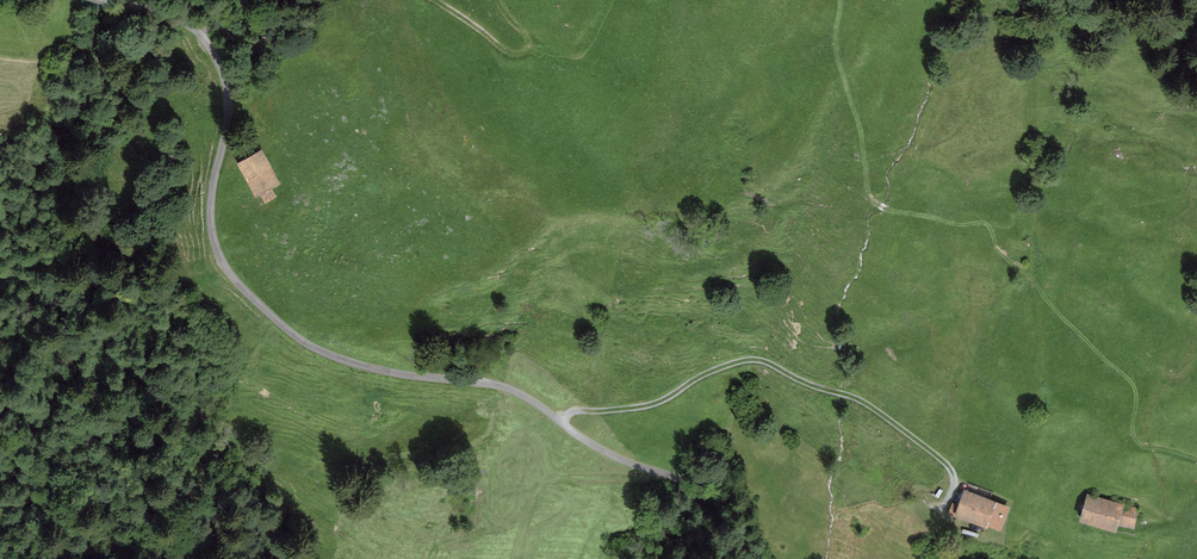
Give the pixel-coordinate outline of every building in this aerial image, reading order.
[(262,149),(236,163),(255,199),(261,196),(265,203),(277,197),(272,189),(281,184),(262,149)] [(1010,506),(965,489),(955,515),(987,528),(988,526),(1001,531),(1010,506)] [(1140,506),(1087,491),(1079,520),(1115,531),(1118,523),(1134,528),(1140,506)]
